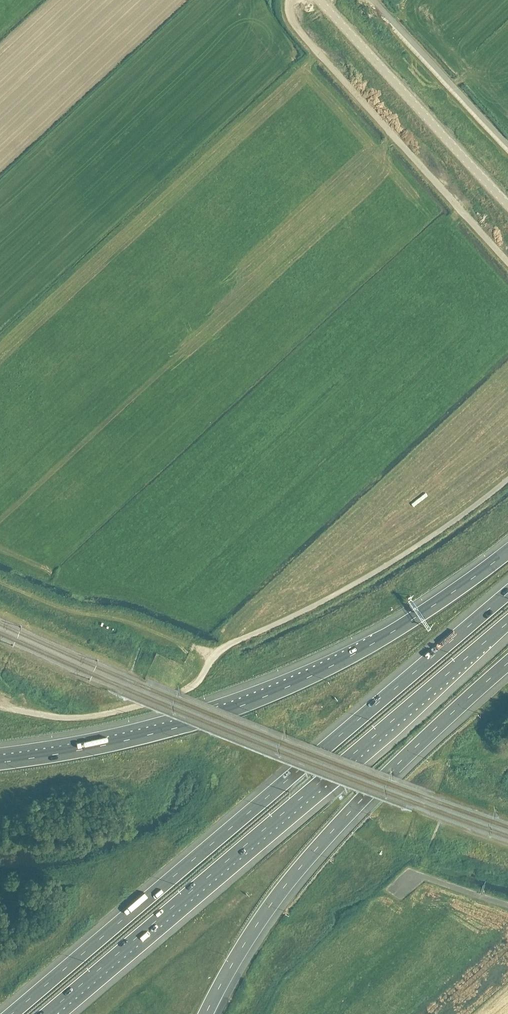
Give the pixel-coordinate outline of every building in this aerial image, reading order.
[(136,903),(142,899),(138,894),(132,899),(136,903)]
